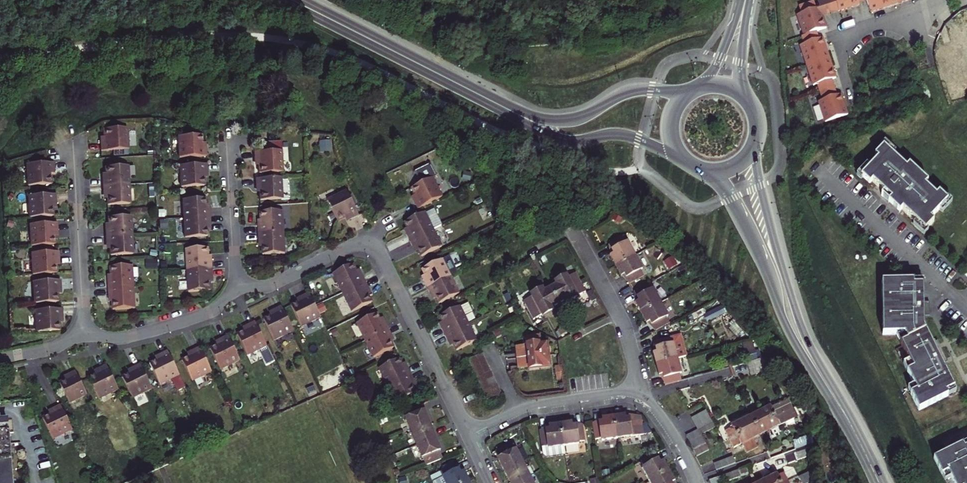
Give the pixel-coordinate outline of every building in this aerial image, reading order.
[(819,3),(821,9),(818,10),(816,2),(801,7),(803,15),(799,16),(806,37),(803,37),(806,45),(802,46),(815,87),(819,85),(824,101),(820,103),(827,123),(849,116),(843,95),(839,96),(834,80),(837,79),(824,39),(821,40),(818,33),(828,29),(824,18),(861,6),(860,3),(868,1),(872,13),(912,0),(827,0),(819,3)] [(100,152),(127,151),(126,130),(103,131),(104,143),(100,143),(100,152)] [(177,138),(178,160),(205,159),(204,148),(200,149),(200,137),(177,138)] [(908,168),(885,147),(879,153),(882,156),(862,177),(871,185),(874,182),(886,193),(883,196),(901,213),(904,210),(926,232),(935,222),(932,219),(949,202),(940,193),(937,196),(927,186),(929,183),(911,165),(908,168)] [(284,152),(256,154),(257,165),(254,165),(255,176),(286,175),(284,152)] [(46,165),(27,165),(28,188),(48,187),(48,175),(51,175),(50,164),(46,165)] [(206,166),(179,168),(180,189),(203,188),(203,177),(206,177),(206,166)] [(102,180),(103,188),(129,187),(128,168),(105,169),(106,179),(102,180)] [(444,199),(434,179),(412,190),(417,200),(414,201),(418,211),(444,199)] [(259,202),(281,201),(280,180),(255,181),(255,191),(259,191),(259,202)] [(107,207),(130,206),(129,187),(103,188),(103,196),(107,196),(107,207)] [(325,202),(336,223),(347,218),(349,222),(358,217),(345,193),(325,202)] [(29,198),(30,220),(50,219),(50,208),(53,208),(52,197),(29,198)] [(204,201),(181,202),(183,221),(209,219),(208,212),(205,212),(204,201)] [(258,236),(283,235),(282,214),(260,215),(261,227),(258,227),(258,236)] [(435,231),(427,215),(407,224),(409,230),(412,234),(408,236),(411,243),(435,231)] [(131,217),(108,219),(109,230),(105,231),(105,238),(132,236),(131,217)] [(183,221),(184,240),(206,239),(206,228),(209,228),(209,219),(183,221)] [(30,226),(31,248),(51,247),(51,236),(54,236),(54,224),(30,226)] [(443,249),(435,231),(411,243),(415,250),(418,248),(420,253),(423,259),(443,249)] [(262,246),(263,258),(284,257),(283,235),(258,236),(259,246),(262,246)] [(133,256),(132,236),(105,238),(106,246),(110,246),(110,257),(133,256)] [(613,256),(618,266),(639,255),(633,242),(629,244),(627,238),(612,245),(617,254),(613,256)] [(208,262),(207,251),(185,252),(186,273),(212,272),(211,262),(208,262)] [(56,254),(32,255),(33,277),(53,276),(53,265),(56,265),(56,254)] [(647,277),(643,269),(646,268),(639,255),(618,266),(623,277),(627,275),(631,284),(647,277)] [(443,262),(443,261),(423,271),(425,276),(428,281),(424,283),(427,290),(451,278),(458,275),(451,258),(443,262)] [(343,295),(366,284),(362,275),(359,276),(354,266),(334,276),(343,295)] [(133,269),(111,270),(112,281),(108,281),(109,291),(134,290),(133,269)] [(210,293),(209,281),(212,281),(212,272),(186,273),(188,295),(210,293)] [(533,321),(542,316),(543,317),(555,311),(554,309),(566,303),(566,305),(578,299),(578,298),(586,293),(577,275),(568,280),(567,278),(556,284),(557,286),(544,293),(543,291),(531,297),(532,298),(524,303),(533,321)] [(627,275),(623,277),(631,284),(627,275)] [(459,295),(451,278),(427,290),(431,296),(434,295),(439,305),(459,295)] [(924,280),(882,281),(883,335),(905,334),(908,340),(900,343),(913,369),(907,372),(916,391),(910,394),(918,411),(948,396),(946,393),(954,389),(943,365),(948,363),(937,341),(933,344),(925,327),(924,317),(930,317),(930,302),(924,303),(924,280)] [(57,281),(33,282),(35,305),(55,304),(54,292),(58,292),(57,281)] [(366,284),(343,295),(353,314),(373,304),(368,294),(370,293),(366,284)] [(651,285),(635,293),(640,303),(637,304),(642,315),(664,303),(658,291),(655,292),(651,285)] [(109,300),(113,300),(113,312),(135,311),(134,290),(109,291),(109,300)] [(301,329),(321,320),(316,308),(309,295),(300,299),(301,303),(291,308),(301,329)] [(664,303),(642,315),(647,326),(651,324),(655,332),(671,323),(668,318),(671,316),(664,303)] [(274,315),(264,320),(274,341),(294,332),(282,308),(273,312),(274,315)] [(442,329),(446,337),(470,325),(461,308),(441,317),(445,327),(442,329)] [(36,334),(57,333),(56,322),(59,321),(59,310),(35,311),(36,334)] [(357,325),(366,342),(389,330),(386,323),(383,325),(378,315),(357,325)] [(247,331),(238,336),(248,356),(267,347),(255,323),(246,328),(247,331)] [(457,352),(478,342),(470,325),(446,337),(449,343),(452,342),(457,352)] [(389,330),(366,342),(374,359),(395,350),(390,339),(393,338),(389,330)] [(517,348),(519,360),(549,356),(548,344),(543,344),(542,336),(524,338),(524,347),(517,348)] [(220,371),(239,362),(227,337),(218,342),(220,345),(210,350),(220,371)] [(655,344),(658,354),(654,354),(657,365),(680,359),(676,345),(673,346),(671,339),(655,344)] [(192,382),(212,373),(200,349),(190,353),(192,357),(181,362),(192,382)] [(160,386),(180,377),(168,353),(158,357),(160,361),(150,365),(160,386)] [(769,355),(767,356),(771,369),(777,368),(769,355)] [(549,356),(519,360),(520,370),(531,369),(531,370),(551,368),(549,356)] [(746,362),(750,375),(771,369),(767,356),(746,362)] [(467,365),(470,371),(485,364),(482,358),(467,365)] [(680,359),(657,365),(660,377),(664,376),(667,385),(683,381),(681,374),(684,373),(680,359)] [(380,370),(388,387),(411,376),(408,368),(404,370),(400,360),(380,370)] [(485,364),(470,371),(472,376),(487,369),(485,364)] [(153,390),(141,366),(132,370),(133,373),(123,378),(133,400),(153,390)] [(99,401),(119,391),(107,367),(98,371),(100,374),(89,379),(99,401)] [(487,369),(472,376),(487,407),(502,400),(487,369)] [(69,404),(87,396),(75,372),(68,375),(70,378),(59,383),(69,404)] [(411,376),(388,387),(396,404),(416,395),(412,384),(415,383),(411,376)] [(751,418),(756,427),(790,410),(786,401),(770,409),(770,408),(761,412),(761,411),(757,412),(758,414),(751,418)] [(407,420),(423,459),(424,459),(426,466),(443,459),(440,452),(441,452),(426,412),(425,413),(422,405),(405,412),(408,419),(407,420)] [(43,419),(53,440),(73,431),(64,414),(61,407),(52,411),(54,414),(43,419)] [(790,410),(756,427),(760,435),(767,432),(768,434),(771,432),(770,430),(779,426),(779,425),(794,418),(790,410)] [(694,417),(698,424),(711,418),(708,411),(694,417)] [(646,435),(645,420),(627,417),(616,419),(619,442),(633,441),(632,437),(646,435)] [(701,430),(714,424),(711,418),(698,424),(701,430)] [(725,431),(730,440),(756,427),(751,418),(745,421),(744,419),(741,420),(742,422),(733,426),(734,427),(725,431)] [(604,420),(595,425),(597,441),(604,440),(604,444),(619,442),(616,419),(604,420)] [(6,434),(9,434),(8,421),(0,422),(0,482),(10,482),(6,434)] [(584,427),(573,423),(563,425),(566,448),(579,447),(579,443),(586,442),(584,427)] [(551,426),(541,432),(543,448),(551,447),(551,450),(566,448),(563,425),(551,426)] [(756,427),(730,440),(734,447),(741,444),(743,444),(747,453),(759,447),(754,438),(760,435),(756,427)] [(701,430),(695,433),(701,448),(707,445),(701,430)] [(701,448),(695,433),(689,435),(696,450),(701,448)] [(934,458),(945,481),(951,478),(953,482),(966,482),(966,442),(934,458)] [(509,482),(532,482),(517,451),(516,452),(512,445),(497,453),(500,460),(498,460),(509,482)] [(701,448),(696,450),(698,455),(710,450),(707,445),(701,448)] [(812,456),(810,450),(786,458),(788,464),(812,456)] [(651,482),(657,482),(672,476),(667,464),(663,466),(658,456),(644,463),(647,470),(645,471),(651,482)] [(667,464),(658,456),(663,466),(667,464)] [(712,464),(714,471),(732,465),(729,457),(712,464)] [(441,474),(444,480),(437,482),(468,482),(463,473),(460,474),(456,466),(441,474)] [(738,470),(710,480),(711,482),(725,482),(740,478),(738,470)] [(801,478),(803,482),(807,482),(817,479),(817,471),(801,478)] [(788,482),(784,473),(777,477),(777,476),(768,480),(767,478),(764,480),(765,482),(762,482),(785,482),(788,482)]
